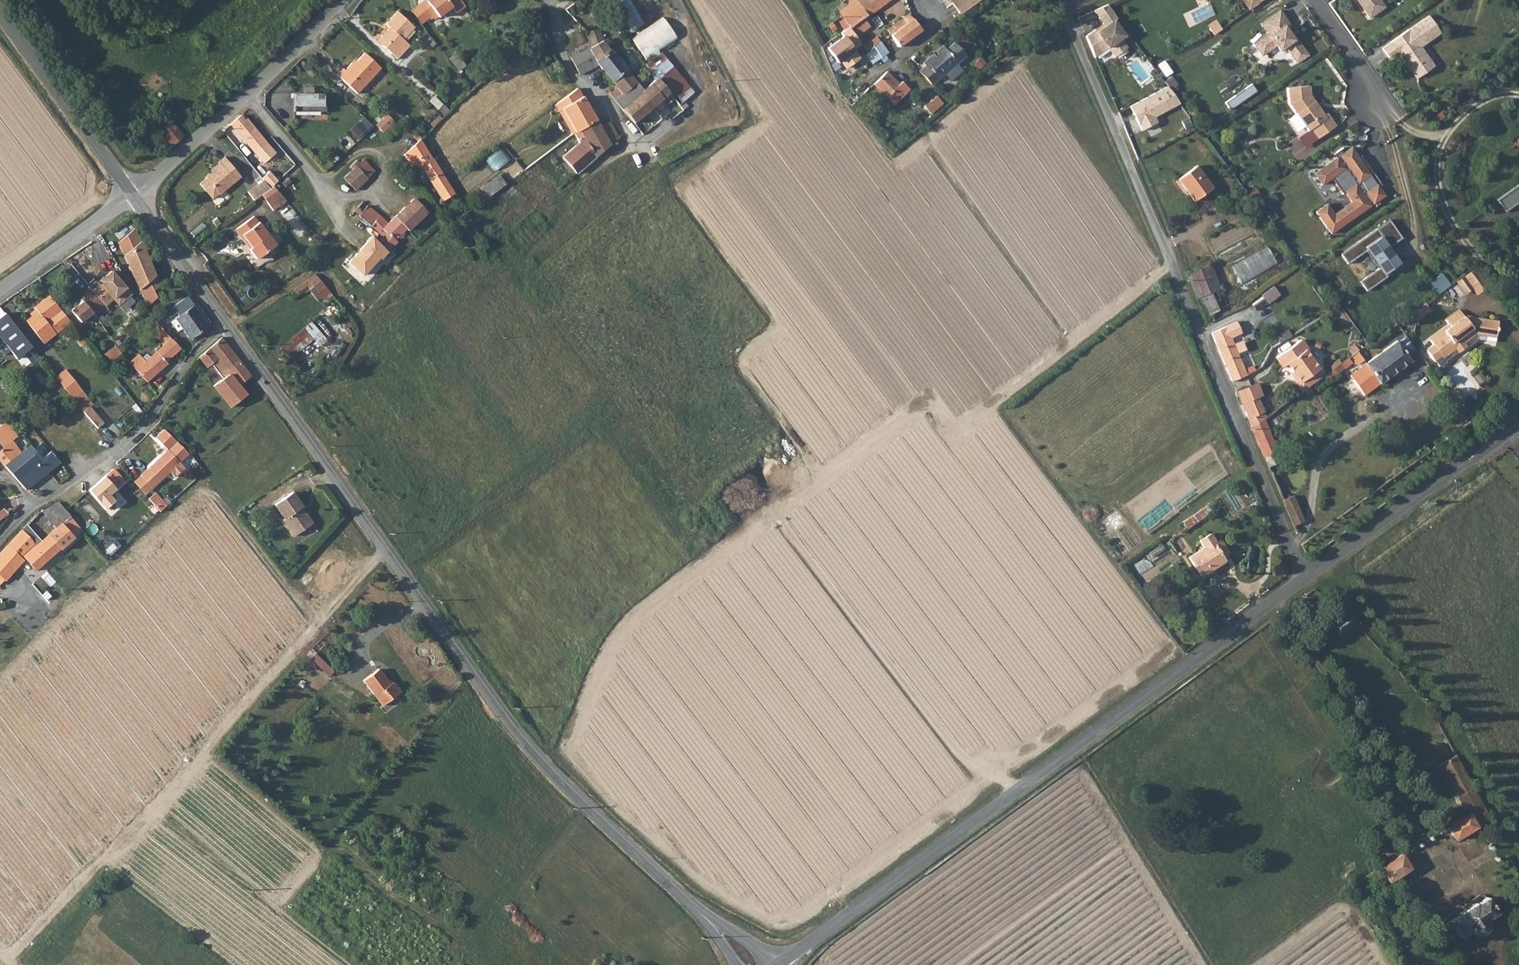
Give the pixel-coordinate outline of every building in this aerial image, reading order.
[(418,2),(428,15),(434,10),(437,14),(450,3),(456,9),(464,2),(462,0),(420,0),(418,2)] [(647,23),(633,0),(614,0),(633,31),(647,23)] [(891,0),(856,0),(850,0),(849,4),(852,8),(841,15),(849,27),(861,44),(867,53),(882,43),(866,18),(891,0)] [(961,16),(981,1),(981,0),(959,0),(952,4),(961,16)] [(1365,8),(1363,9),(1370,18),(1386,8),(1380,0),(1359,0),(1365,8)] [(421,21),(428,15),(418,2),(410,8),(421,21)] [(1108,5),(1095,11),(1105,24),(1090,34),(1103,52),(1109,47),(1116,56),(1129,46),(1122,37),(1125,35),(1115,20),(1118,18),(1108,5)] [(977,9),(967,15),(970,19),(979,13),(977,9)] [(1288,24),(1280,11),(1261,24),(1269,34),(1254,44),(1262,55),(1276,45),(1280,50),(1285,47),(1297,63),(1308,56),(1296,39),(1294,40),(1285,26),(1288,24)] [(387,24),(391,29),(382,37),(387,42),(383,47),(397,60),(411,47),(404,41),(416,29),(399,12),(387,24)] [(1430,16),(1383,48),(1391,60),(1399,54),(1401,53),(1404,57),(1402,58),(1409,69),(1412,69),(1418,78),(1433,67),(1427,59),(1428,56),(1422,47),(1442,33),(1430,16)] [(891,35),(914,20),(912,17),(890,33),(891,35)] [(900,47),(922,32),(914,20),(891,35),(900,47)] [(861,44),(849,27),(844,31),(847,35),(831,46),(841,60),(844,59),(851,70),(859,64),(852,53),(854,51),(853,50),(861,44)] [(600,33),(588,40),(589,42),(591,47),(603,40),(605,39),(600,33)] [(430,50),(437,45),(429,34),(422,39),(430,50)] [(387,42),(382,37),(378,42),(383,47),(387,42)] [(603,40),(591,47),(588,48),(600,64),(617,87),(610,93),(617,103),(638,85),(639,84),(603,40)] [(582,52),(588,48),(591,47),(589,42),(579,47),(582,52)] [(932,85),(950,71),(958,65),(968,56),(957,42),(947,50),(945,47),(924,63),(926,66),(919,72),(932,85)] [(873,64),(888,53),(882,43),(867,53),(866,54),(873,64)] [(588,48),(582,52),(577,55),(569,59),(579,77),(600,64),(588,48)] [(458,53),(452,59),(462,71),(468,66),(458,53)] [(343,70),(337,76),(357,96),(382,70),(366,54),(355,66),(352,64),(345,71),(343,70)] [(560,76),(565,72),(560,62),(546,69),(552,81),(560,76)] [(962,69),(958,65),(950,71),(954,77),(962,69)] [(664,99),(674,110),(696,92),(675,67),(653,84),(664,99)] [(1412,69),(1409,69),(1416,79),(1418,78),(1412,69)] [(566,89),(571,86),(565,72),(560,76),(566,89)] [(900,85),(888,72),(875,85),(895,105),(910,89),(902,82),(900,85)] [(639,84),(638,85),(617,103),(634,124),(664,99),(653,84),(652,84),(644,91),(639,84)] [(1319,138),(1336,126),(1328,113),(1325,115),(1311,95),(1310,86),(1288,88),(1289,103),(1309,131),(1312,128),(1319,138)] [(579,130),(598,120),(579,88),(558,103),(574,133),(579,130)] [(1160,91),(1130,106),(1142,130),(1158,122),(1155,117),(1169,110),(1160,91)] [(284,112),(294,115),(299,98),(289,95),(284,112)] [(935,96),(924,108),(931,115),(943,103),(935,96)] [(329,107),(299,98),(294,115),(324,124),(329,107)] [(441,113),(445,107),(436,99),(431,104),(441,113)] [(664,99),(634,124),(644,134),(674,110),(664,99)] [(441,113),(446,118),(451,113),(445,107),(441,113)] [(247,120),(241,116),(232,124),(257,153),(268,143),(249,119),(247,120)] [(352,130),(361,139),(374,127),(365,118),(352,130)] [(390,118),(379,128),(386,135),(397,126),(390,118)] [(588,150),(606,135),(603,129),(598,120),(579,130),(588,150)] [(620,139),(611,122),(603,129),(606,135),(612,146),(615,143),(620,139)] [(161,132),(167,139),(173,147),(185,137),(172,123),(161,132)] [(563,157),(577,176),(612,146),(606,135),(588,150),(579,130),(574,133),(579,143),(563,157)] [(167,152),(173,147),(167,139),(161,144),(167,152)] [(446,202),(455,195),(449,185),(434,159),(424,140),(403,157),(412,168),(418,164),(446,202)] [(488,160),(498,171),(512,158),(503,147),(488,160)] [(1352,147),(1344,153),(1341,149),(1334,154),(1337,158),(1315,173),(1323,184),(1332,177),(1343,193),(1345,192),(1352,202),(1334,214),(1327,204),(1316,211),(1331,233),(1371,205),(1370,203),(1373,201),(1367,193),(1378,185),(1371,174),(1374,172),(1362,156),(1359,158),(1352,147)] [(357,166),(369,178),(376,172),(365,160),(357,166)] [(203,182),(197,187),(208,202),(215,197),(216,198),(238,181),(222,161),(215,166),(217,169),(202,181),(203,182)] [(369,178),(357,166),(355,168),(353,171),(345,177),(357,191),(370,180),(369,178)] [(1196,166),(1178,179),(1193,201),(1212,187),(1196,166)] [(475,193),(483,203),(499,190),(491,181),(475,193)] [(255,187),(261,195),(267,190),(260,183),(255,187)] [(1378,185),(1367,193),(1373,201),(1374,203),(1385,195),(1378,185)] [(1497,201),(1506,212),(1518,204),(1518,185),(1497,201)] [(245,194),(251,202),(259,196),(261,195),(255,187),(245,194)] [(271,187),(267,190),(261,195),(259,196),(270,211),(284,201),(271,187)] [(359,215),(362,218),(378,230),(385,236),(379,242),(389,254),(398,243),(396,241),(408,230),(410,232),(428,213),(415,200),(389,222),(367,205),(359,215)] [(364,203),(355,212),(359,215),(367,205),(364,203)] [(355,212),(348,220),(352,224),(353,226),(362,218),(359,215),(355,212)] [(256,245),(253,247),(262,257),(280,241),(256,213),(240,226),(256,245)] [(374,234),(378,230),(362,218),(353,226),(352,224),(348,228),(362,241),(371,231),(374,234)] [(1402,237),(1389,219),(1341,253),(1348,263),(1368,249),(1380,267),(1360,280),(1367,290),(1387,276),(1384,271),(1398,261),(1381,237),(1382,236),(1389,246),(1402,237)] [(256,245),(240,226),(237,229),(253,247),(256,245)] [(163,287),(136,230),(119,244),(150,306),(158,300),(155,292),(163,287)] [(379,242),(374,236),(351,264),(364,276),(380,259),(382,261),(389,254),(379,242)] [(1270,247),(1234,266),(1244,284),(1280,265),(1270,247)] [(233,259),(238,263),(243,258),(239,254),(233,259)] [(1442,273),(1451,284),(1463,275),(1455,264),(1442,273)] [(1211,265),(1187,275),(1197,299),(1223,289),(1211,265)] [(1472,287),(1485,278),(1476,266),(1463,275),(1472,287)] [(106,281),(94,291),(106,305),(113,299),(118,304),(131,293),(111,270),(103,277),(106,281)] [(1451,284),(1442,273),(1431,281),(1439,293),(1451,284)] [(314,288),(322,282),(316,274),(309,280),(314,288)] [(314,288),(311,291),(320,303),(323,301),(331,295),(322,282),(314,288)] [(1276,287),(1264,295),(1269,303),(1282,295),(1276,287)] [(1212,314),(1216,322),(1234,314),(1223,289),(1197,299),(1205,317),(1212,314)] [(110,309),(106,305),(94,291),(82,301),(83,303),(72,312),(82,323),(93,314),(98,319),(110,309)] [(323,301),(326,305),(334,299),(331,295),(323,301)] [(167,311),(171,315),(177,312),(180,317),(195,306),(188,297),(167,311)] [(37,312),(40,314),(28,324),(44,344),(71,322),(51,298),(36,310),(37,312)] [(1432,309),(1426,302),(1414,310),(1420,318),(1432,309)] [(180,317),(172,322),(179,333),(184,329),(192,340),(210,327),(195,306),(180,317)] [(342,310),(335,317),(337,320),(345,313),(342,310)] [(1427,350),(1435,361),(1436,361),(1441,367),(1447,363),(1446,361),(1460,351),(1458,349),(1453,342),(1459,337),(1464,344),(1466,347),(1467,346),(1468,347),(1477,340),(1476,340),(1478,339),(1478,335),(1498,337),(1500,321),(1476,317),(1476,323),(1469,322),(1461,310),(1447,321),(1452,327),(1456,332),(1450,337),(1446,331),(1432,341),(1434,345),(1427,350)] [(28,324),(40,314),(37,312),(25,322),(28,324)] [(1212,314),(1205,317),(1208,325),(1216,322),(1212,314)] [(318,341),(322,346),(329,340),(314,322),(284,346),(295,360),(318,341)] [(1212,334),(1215,342),(1230,335),(1231,337),(1241,333),(1237,324),(1212,334)] [(173,340),(167,333),(159,325),(152,331),(164,346),(158,352),(158,353),(144,365),(137,357),(132,362),(149,383),(169,364),(168,362),(182,349),(174,340),(173,340)] [(1289,329),(1293,335),(1298,332),(1294,325),(1289,329)] [(1450,337),(1456,332),(1452,327),(1446,331),(1450,337)] [(1277,336),(1281,342),(1293,335),(1289,329),(1277,336)] [(1230,335),(1215,342),(1232,380),(1248,373),(1231,337),(1230,335)] [(255,379),(224,337),(201,357),(210,368),(215,364),(227,379),(216,387),(233,408),(249,396),(241,386),(250,379),(252,381),(255,379)] [(1459,337),(1453,342),(1458,349),(1460,351),(1460,352),(1466,347),(1464,344),(1459,337)] [(1278,355),(1285,364),(1287,363),(1300,381),(1297,383),(1303,391),(1320,378),(1315,371),(1319,368),(1305,350),(1307,349),(1300,339),(1278,355)] [(1365,393),(1382,385),(1414,363),(1398,340),(1386,349),(1383,345),(1376,351),(1378,355),(1351,374),(1365,393)] [(113,364),(124,355),(120,350),(109,358),(113,364)] [(1365,361),(1358,351),(1342,363),(1346,368),(1353,363),(1356,365),(1365,361)] [(1282,366),(1285,364),(1278,355),(1276,357),(1282,366)] [(68,371),(58,379),(73,398),(81,409),(91,401),(68,371)] [(1260,414),(1263,412),(1257,398),(1263,395),(1258,382),(1236,391),(1252,428),(1263,421),(1260,414)] [(91,401),(81,409),(85,414),(95,406),(91,401)] [(1263,421),(1252,428),(1269,467),(1284,461),(1266,419),(1263,421)] [(14,441),(15,441),(12,437),(16,433),(7,422),(0,428),(0,442),(6,448),(14,441)] [(23,453),(6,467),(27,491),(62,464),(54,453),(70,440),(56,426),(23,453)] [(182,463),(192,454),(166,429),(157,439),(169,451),(143,476),(150,484),(154,488),(155,489),(173,472),(177,477),(186,468),(182,463)] [(14,441),(6,448),(0,453),(0,460),(6,467),(23,453),(14,441)] [(112,494),(118,489),(107,476),(91,490),(107,509),(117,501),(112,494)] [(151,499),(154,503),(161,496),(158,493),(151,499)] [(302,510),(304,508),(305,508),(295,494),(278,505),(288,519),(286,520),(297,537),(315,525),(308,513),(306,515),(302,510)] [(161,496),(154,503),(163,512),(169,506),(161,496)] [(1294,496),(1283,500),(1294,526),(1305,521),(1301,513),(1294,496)] [(31,521),(0,556),(0,574),(6,579),(7,580),(20,566),(25,570),(41,554),(49,561),(83,530),(67,509),(68,508),(63,501),(44,511),(57,528),(38,546),(28,536),(37,527),(31,521)] [(1200,541),(1205,548),(1188,558),(1200,578),(1224,562),(1222,558),(1213,544),(1216,542),(1211,535),(1200,541)] [(1213,544),(1222,558),(1229,554),(1220,540),(1216,542),(1213,544)] [(380,669),(365,680),(383,706),(401,693),(396,685),(393,687),(391,684),(380,669)] [(1469,814),(1485,804),(1458,754),(1442,764),(1469,814)] [(1485,804),(1469,814),(1449,826),(1458,840),(1492,818),(1485,804)] [(1409,868),(1401,853),(1369,870),(1373,879),(1377,888),(1409,868)] [(1448,918),(1459,937),(1472,930),(1474,933),(1478,934),(1488,928),(1489,924),(1487,919),(1498,912),(1487,894),(1479,894),(1470,899),(1467,895),(1456,902),(1458,906),(1450,911),(1448,918)]
